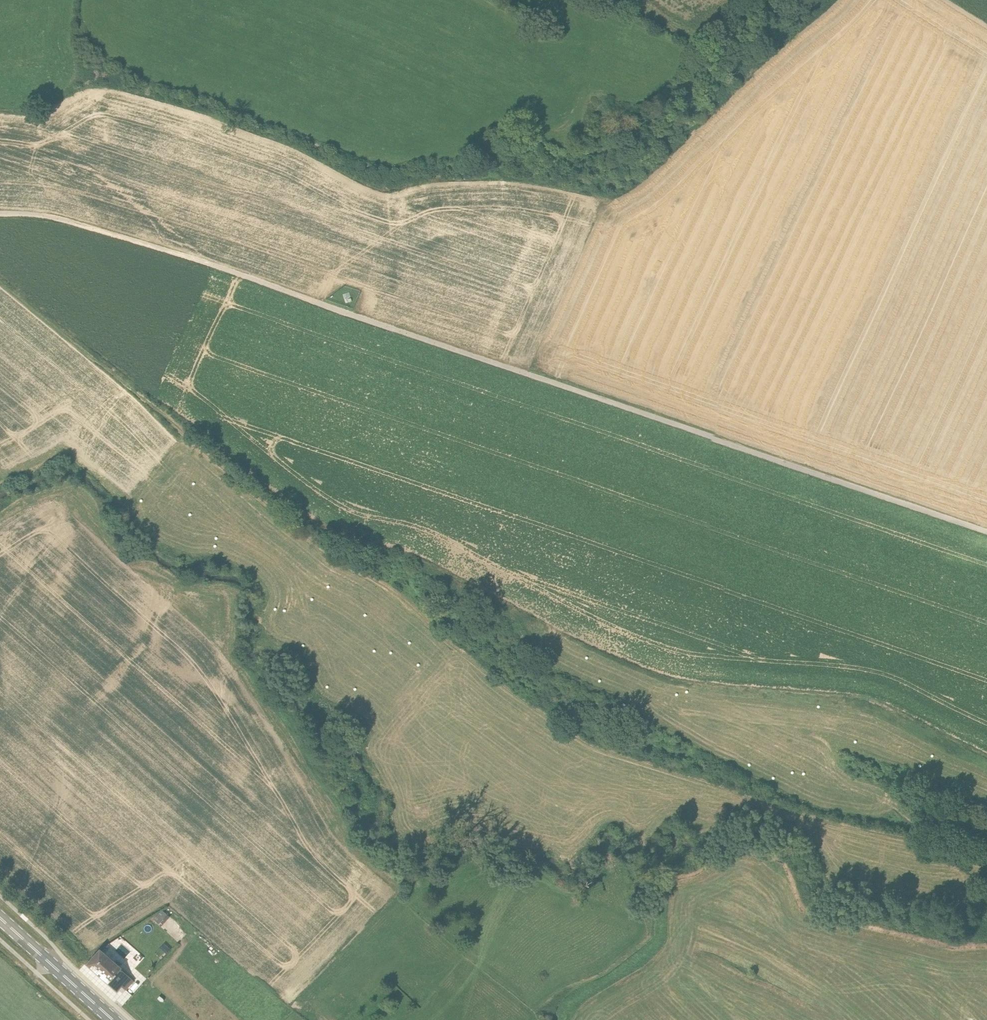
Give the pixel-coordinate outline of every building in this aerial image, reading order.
[(166,915),(162,910),(153,919),(158,923),(166,915)] [(100,949),(90,961),(86,965),(116,991),(120,986),(125,990),(132,983),(134,981),(121,969),(100,949)]
